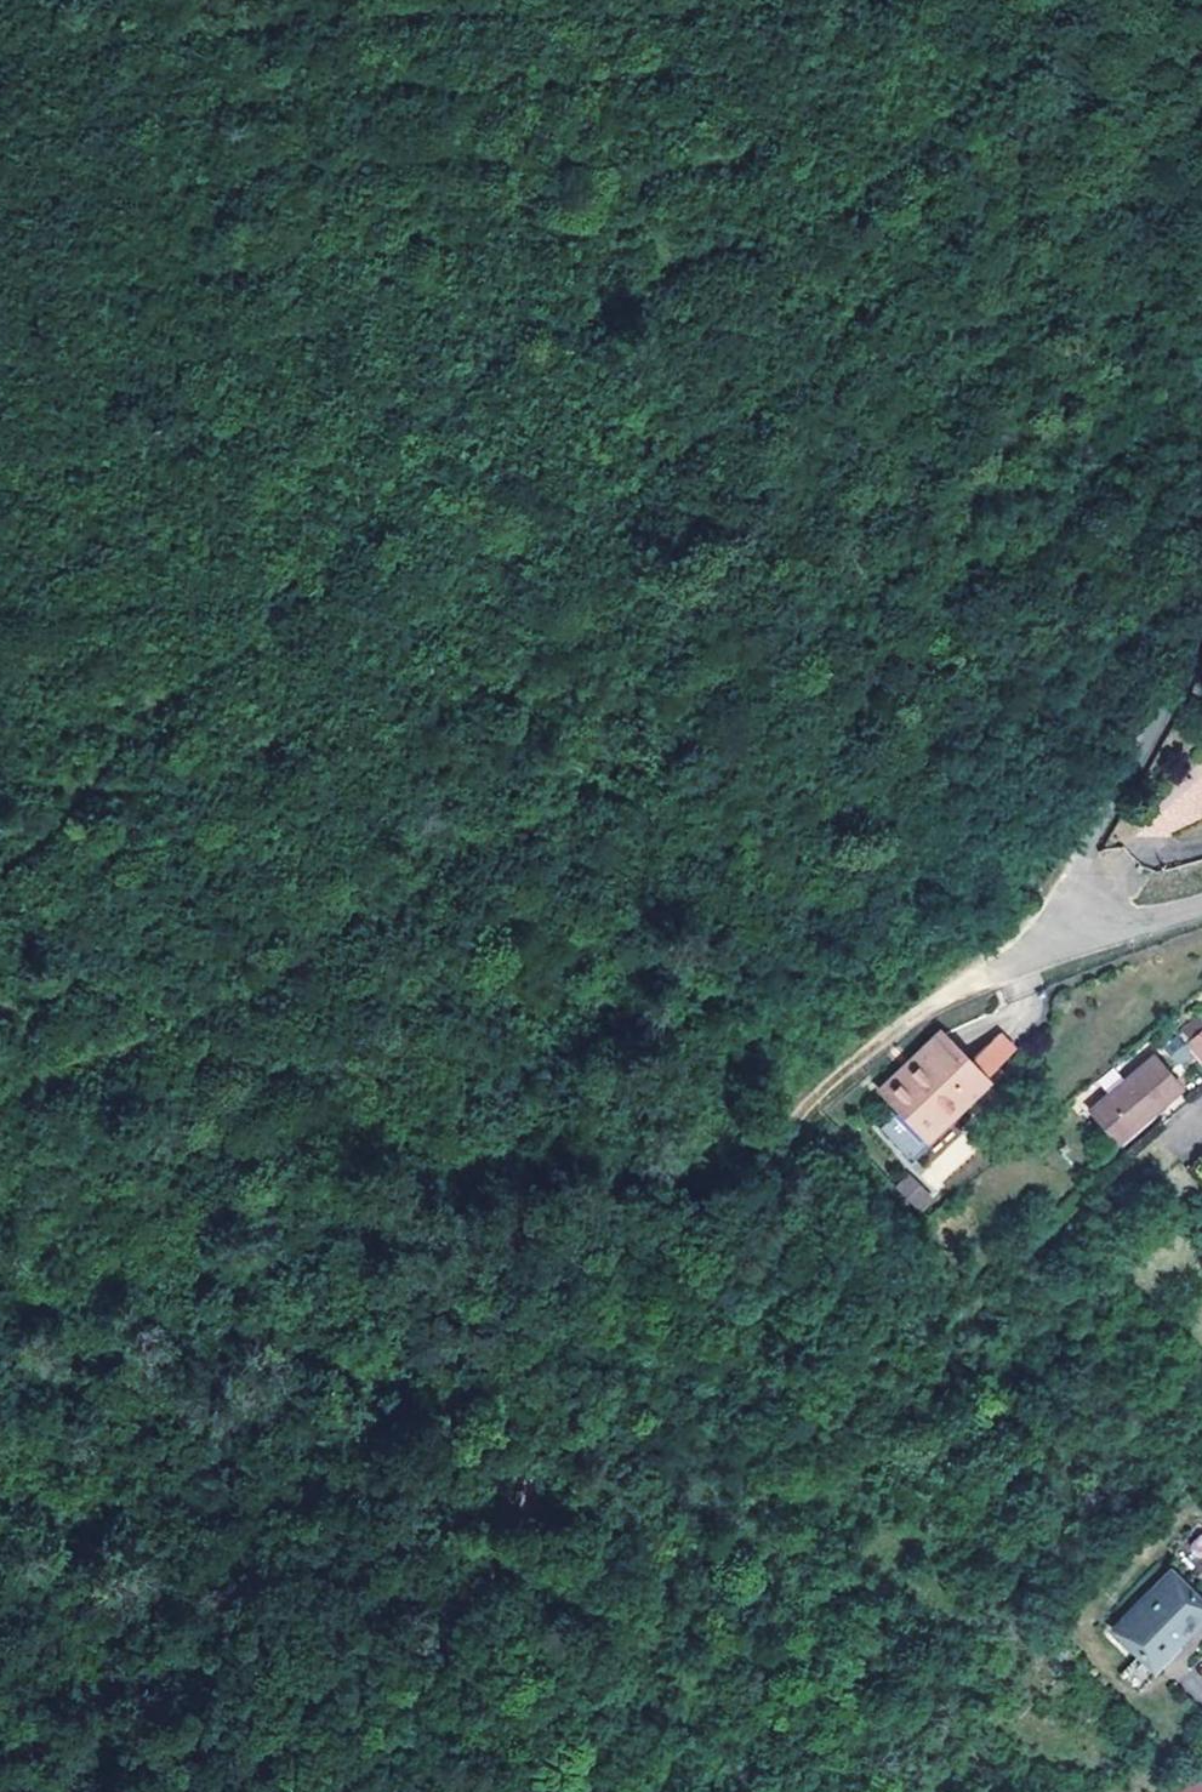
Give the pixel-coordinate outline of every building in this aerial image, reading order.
[(1191,688),(1201,696),(1201,670),(1191,688)] [(1099,1011),(1092,1017),(1098,1024),(1103,1020),(1104,1021),(1106,1019),(1099,1011)] [(1201,1062),(1201,1030),(1186,1044),(1201,1062)] [(991,1076),(1019,1050),(1001,1031),(973,1057),(991,1076)] [(906,1070),(884,1092),(925,1133),(985,1075),(944,1033),(915,1061),(921,1067),(912,1076),(906,1070)] [(1088,1107),(1117,1142),(1165,1100),(1182,1086),(1153,1053),(1088,1107)] [(915,1061),(906,1070),(912,1076),(921,1067),(915,1061)] [(1165,1100),(1117,1142),(1121,1147),(1170,1106),(1165,1100)] [(938,1187),(978,1148),(962,1131),(922,1171),(938,1187)] [(908,1173),(894,1186),(919,1212),(933,1198),(908,1173)] [(1115,1630),(1151,1670),(1201,1624),(1201,1605),(1175,1575),(1115,1630)] [(1132,1660),(1119,1676),(1137,1689),(1150,1673),(1132,1660)]
